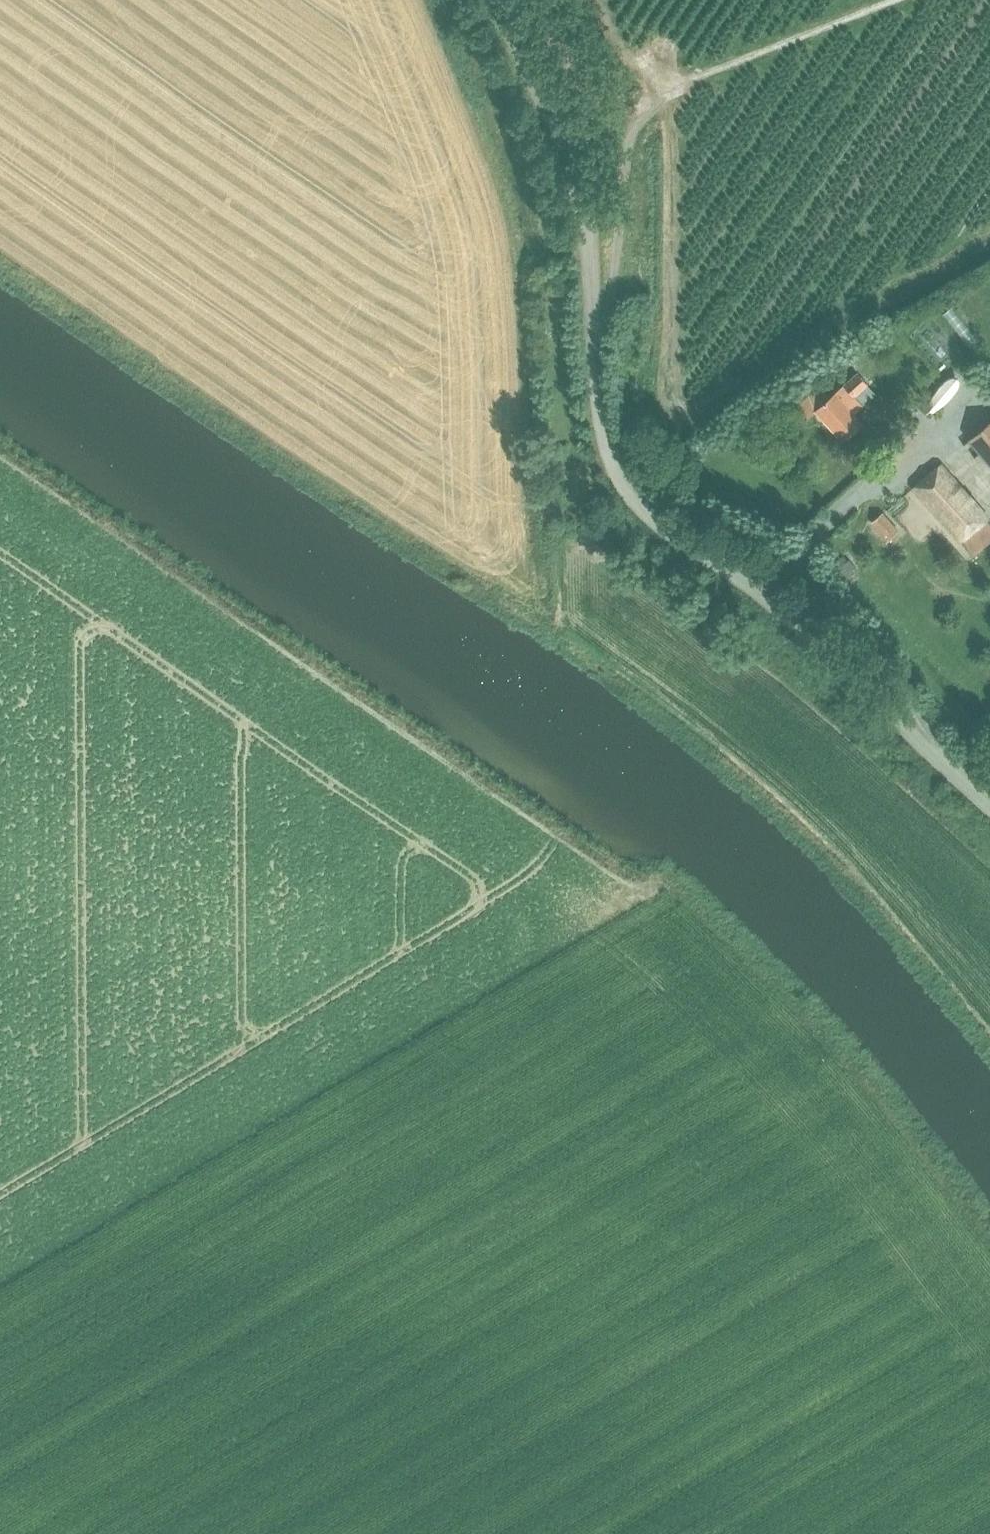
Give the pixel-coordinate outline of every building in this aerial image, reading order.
[(919,403),(931,415),(967,378),(954,366),(919,403)] [(844,384),(847,388),(854,397),(868,385),(860,376),(858,373),(844,384)] [(866,425),(839,394),(832,401),(818,386),(797,405),(810,420),(818,413),(845,443),(866,425)] [(972,443),(989,463),(989,427),(972,443)] [(916,492),(975,560),(989,547),(989,522),(943,468),(916,492)] [(887,541),(899,531),(883,513),(872,523),(887,541)] [(856,573),(847,562),(840,567),(849,579),(856,573)]
